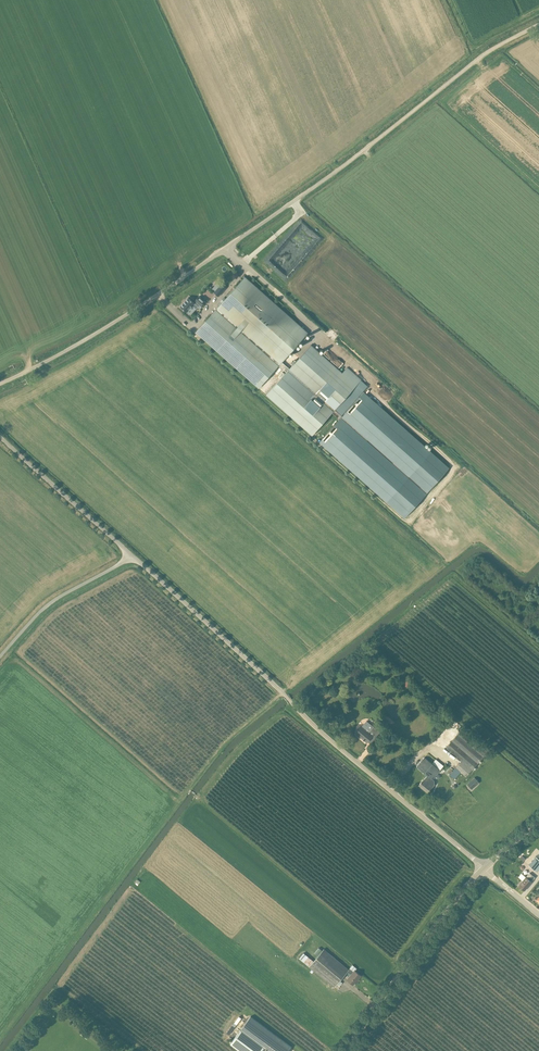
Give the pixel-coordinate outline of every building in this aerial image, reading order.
[(301,221),(270,257),(270,260),(273,263),(279,262),(278,256),(285,256),(289,251),(289,255),(294,255),(295,256),(298,256),(310,242),(316,242),(319,238),(319,236),(301,221)] [(312,435),(338,406),(346,414),(320,443),(386,502),(431,451),(365,392),(349,410),(341,402),(362,380),(347,367),(343,372),(311,344),(295,363),(293,361),(291,363),(293,365),(290,368),(282,362),(308,333),(245,276),(226,298),(225,297),(220,302),(222,303),(196,332),(259,388),(279,365),(287,372),(266,395),(312,435)] [(219,295),(226,288),(222,284),(215,291),(219,295)] [(195,301),(194,302),(189,297),(180,306),(181,307),(181,308),(184,310),(187,312),(193,305),(196,309),(199,306),(198,306),(199,305),(201,306),(205,301),(199,295),(195,300),(195,301)] [(341,366),(344,359),(327,349),(324,353),(331,357),(330,359),(341,366)] [(205,528),(202,523),(196,529),(200,533),(205,528)] [(364,724),(356,733),(367,742),(372,736),(377,739),(382,733),(374,727),(371,730),(364,724)] [(490,750),(464,727),(446,748),(461,761),(450,774),(455,779),(460,773),(465,777),(472,770),(490,750)] [(441,770),(424,757),(416,766),(427,775),(423,780),(419,785),(428,793),(434,785),(434,780),(433,779),(441,770)] [(479,782),(475,777),(467,784),(472,789),(479,782)] [(526,859),(523,855),(517,861),(520,864),(523,860),(524,861),(526,859)] [(537,871),(538,869),(538,859),(536,856),(529,865),(537,871)] [(535,877),(530,872),(519,885),(524,890),(535,877)] [(322,950),(319,947),(314,953),(318,956),(313,961),(304,953),(299,958),(334,987),(348,971),(351,974),(347,979),(353,984),(361,975),(355,970),(357,968),(353,965),(349,969),(324,948),(322,950)] [(292,1047),(250,1016),(230,1043),(241,1050),(288,1050),(292,1047)]
